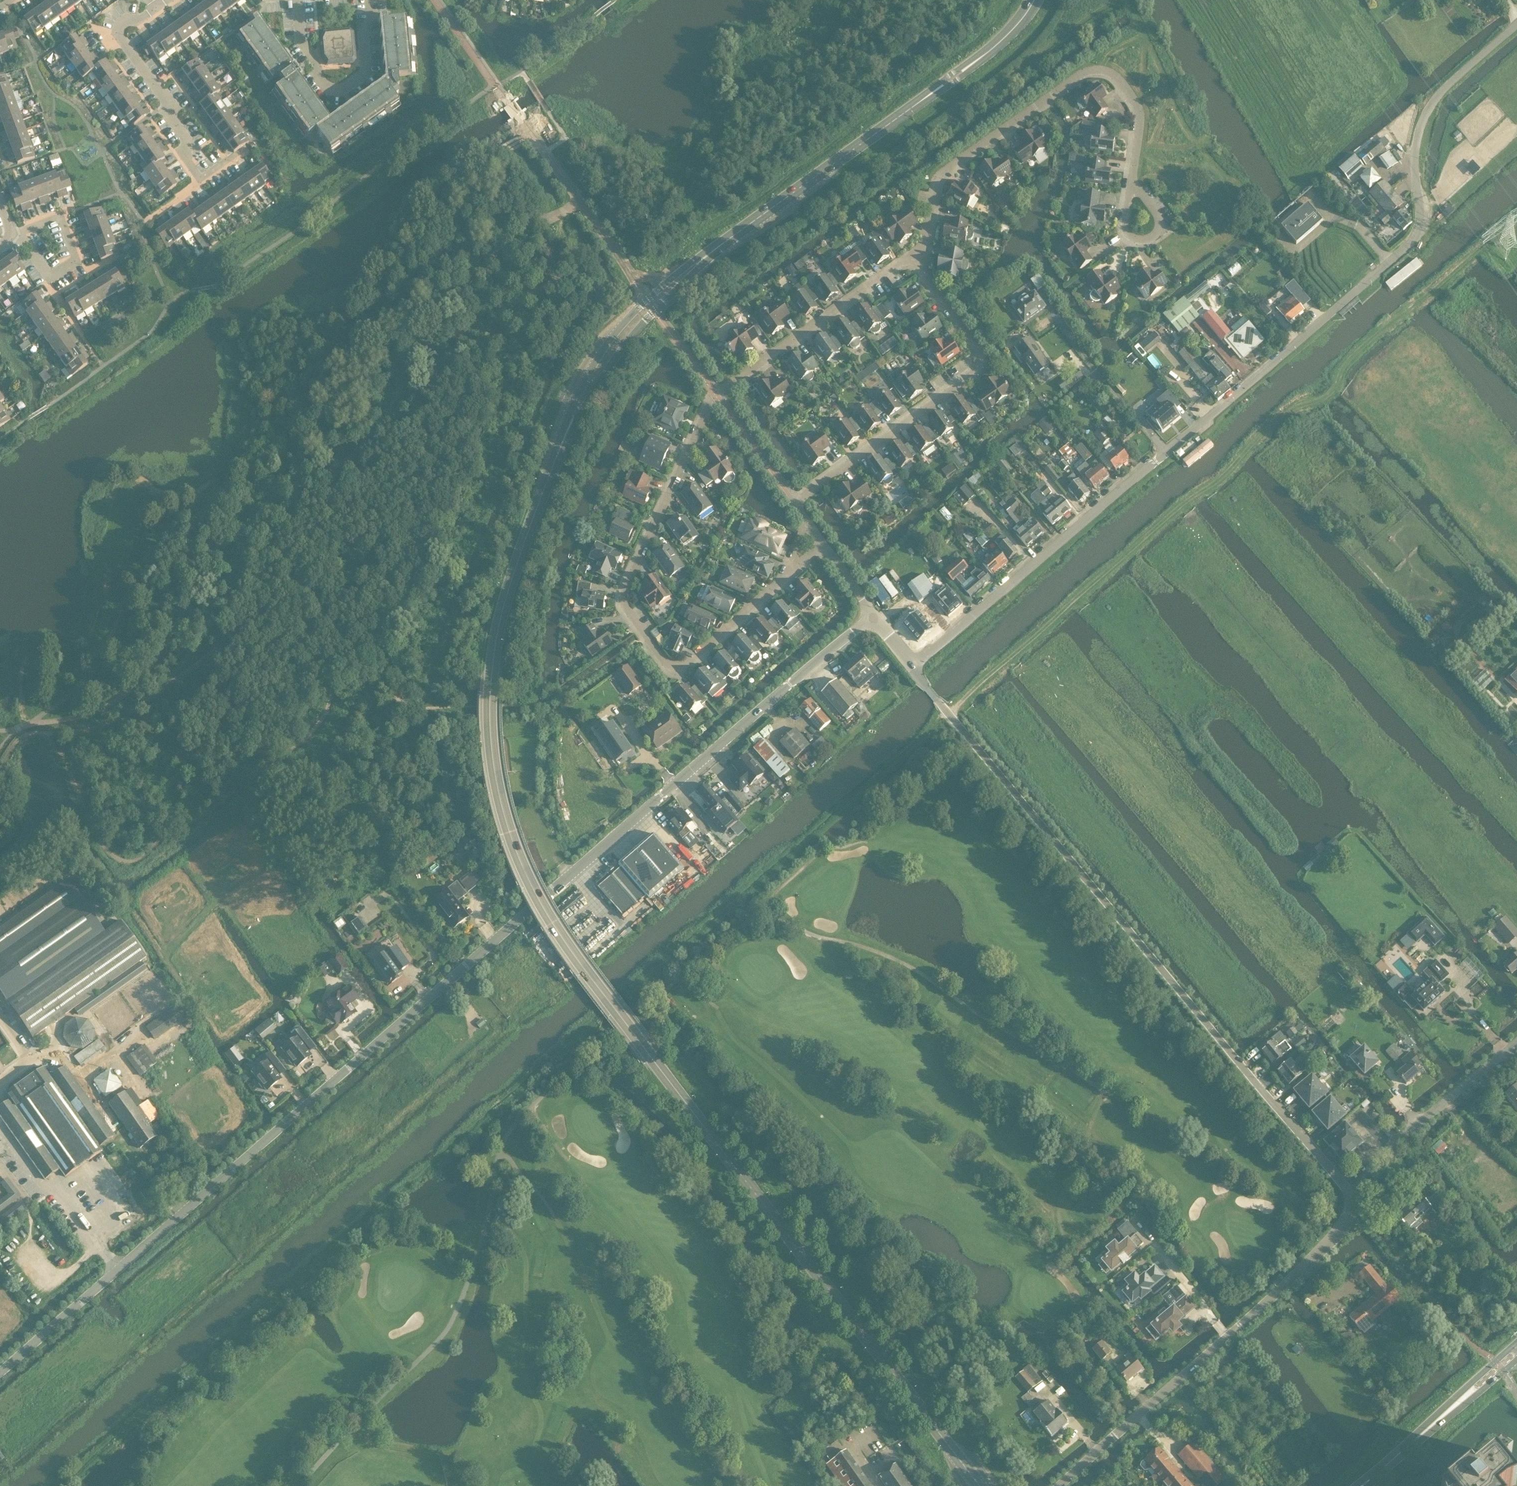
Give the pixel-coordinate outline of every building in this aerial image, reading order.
[(51,23),(59,18),(46,0),(42,0),(40,1),(44,6),(40,8),(51,23)] [(66,12),(58,0),(46,0),(59,18),(66,12)] [(74,7),(69,0),(58,0),(66,12),(74,7)] [(199,1),(213,21),(221,16),(210,0),(206,3),(204,0),(200,0),(199,1)] [(221,0),(210,0),(221,16),(228,10),(221,0)] [(228,10),(236,4),(233,0),(221,0),(228,10)] [(1422,9),(1431,2),(1430,0),(1416,0),(1422,9)] [(213,21),(199,1),(195,4),(198,9),(194,12),(205,27),(213,21)] [(43,29),(51,23),(40,8),(36,11),(33,6),(29,9),(43,29)] [(43,29),(29,9),(25,12),(28,17),(24,20),(35,35),(43,29)] [(187,10),(183,12),(197,32),(205,27),(194,12),(190,14),(187,10)] [(197,32),(183,12),(179,15),(182,20),(179,23),(189,38),(197,32)] [(416,59),(413,59),(410,36),(413,36),(413,31),(410,31),(409,19),(389,21),(389,17),(382,18),(387,75),(382,75),(382,80),(379,82),(382,86),(317,133),(332,155),(341,148),(343,151),(348,148),(346,145),(364,132),(366,135),(370,131),(368,129),(387,116),(389,118),(393,115),(391,113),(400,106),(394,97),(399,94),(396,90),(398,88),(397,77),(414,75),(413,64),(416,64),(416,59)] [(269,82),(278,76),(284,84),(272,92),(279,102),(276,103),(279,108),(282,106),(295,124),(293,126),(296,130),(298,129),(305,138),(327,122),(295,77),(301,73),(294,63),(290,66),(255,18),(249,22),(252,26),(236,37),(243,46),(240,48),(243,52),(246,51),(259,69),(256,71),(259,75),(262,73),(269,82)] [(172,21),(167,24),(182,44),(189,38),(179,23),(175,25),(172,21)] [(182,44),(167,24),(163,27),(167,31),(163,34),(174,49),(182,44)] [(0,29),(0,32),(7,52),(17,49),(14,40),(11,31),(6,33),(4,28),(0,29)] [(11,31),(14,40),(19,38),(16,29),(11,31)] [(356,59),(353,32),(350,29),(323,32),(319,40),(321,58),(326,66),(353,63),(356,59)] [(156,32),(152,35),(166,55),(174,49),(163,34),(159,37),(156,32)] [(151,43),(147,46),(152,53),(158,61),(166,55),(152,35),(148,38),(151,43)] [(59,47),(65,55),(85,41),(82,37),(78,40),(75,36),(59,47)] [(85,41),(65,55),(71,63),(86,52),(83,48),(88,45),(85,41)] [(147,56),(152,53),(147,46),(142,49),(147,56)] [(71,63),(77,71),(96,57),(94,52),(89,56),(86,52),(71,63)] [(83,79),(91,73),(90,73),(97,68),(97,67),(95,64),(99,61),(96,57),(77,71),(83,79)] [(180,78),(183,82),(203,68),(197,60),(182,71),(185,75),(180,78)] [(96,81),(116,66),(113,62),(108,66),(105,61),(97,67),(97,68),(90,73),(91,73),(96,81)] [(119,70),(116,66),(96,81),(102,88),(117,77),(114,74),(119,70)] [(203,68),(183,82),(186,86),(191,83),(193,87),(208,76),(203,68)] [(8,85),(5,76),(0,77),(0,88),(8,85)] [(191,94),(194,98),(214,83),(208,76),(193,87),(196,90),(191,94)] [(102,88),(107,96),(127,82),(124,78),(119,81),(117,77),(102,88)] [(107,96),(113,104),(128,93),(125,89),(130,86),(127,82),(107,96)] [(202,98),(204,102),(215,95),(220,92),(214,83),(194,98),(197,102),(202,98)] [(12,94),(8,85),(0,88),(0,98),(12,94)] [(1097,118),(1108,110),(1100,100),(1106,96),(1098,85),(1080,98),(1081,99),(1078,101),(1077,103),(1078,106),(1080,109),(1082,110),(1085,110),(1087,108),(1088,109),(1089,108),(1097,118)] [(113,104),(118,112),(138,97),(135,93),(131,97),(128,93),(113,104)] [(15,103),(12,94),(0,98),(0,109),(15,103)] [(198,113),(201,117),(221,103),(215,95),(204,102),(199,105),(202,109),(198,113)] [(118,112),(124,120),(139,109),(136,105),(141,102),(138,97),(118,112)] [(18,112),(15,103),(0,109),(0,119),(18,112)] [(208,118),(211,121),(226,110),(221,103),(201,117),(203,121),(208,118)] [(142,112),(139,109),(124,120),(130,128),(150,114),(146,109),(142,112)] [(209,128),(212,132),(232,118),(226,110),(211,121),(214,125),(209,128)] [(4,128),(22,121),(18,112),(0,119),(0,124),(2,123),(4,128)] [(237,126),(232,118),(212,132),(215,137),(219,133),(222,137),(237,126)] [(0,134),(2,139),(25,130),(22,121),(4,128),(6,132),(0,134)] [(243,134),(237,126),(222,137),(225,141),(220,144),(223,148),(243,134)] [(132,146),(152,132),(149,128),(144,131),(141,127),(126,138),(132,146)] [(9,141),(11,146),(28,139),(25,130),(2,139),(4,143),(9,141)] [(1113,153),(1115,139),(1106,138),(1107,132),(1102,131),(1095,130),(1094,136),(1092,136),(1092,137),(1089,137),(1087,138),(1085,140),(1085,144),(1086,146),(1088,148),(1091,148),(1090,149),(1113,153)] [(1044,149),(1048,146),(1040,135),(1036,138),(1031,131),(1020,139),(1025,146),(1015,153),(1023,164),(1033,157),(1034,158),(1045,150),(1044,149)] [(132,146),(138,154),(153,143),(150,139),(155,136),(152,132),(132,146)] [(249,142),(243,134),(223,148),(226,152),(231,149),(234,153),(249,142)] [(7,152),(8,157),(31,148),(28,139),(11,146),(12,150),(7,152)] [(1359,158),(1366,166),(1378,155),(1389,170),(1397,164),(1389,153),(1387,154),(1384,150),(1377,142),(1359,158)] [(153,143),(138,154),(143,162),(163,147),(160,143),(156,147),(153,143)] [(143,162),(148,169),(149,169),(164,159),(161,155),(166,152),(163,147),(143,162)] [(35,158),(31,148),(8,157),(10,161),(16,159),(17,164),(35,158)] [(1339,170),(1348,181),(1364,167),(1354,157),(1339,170)] [(149,169),(148,169),(144,172),(150,181),(165,170),(162,166),(167,163),(164,159),(149,169)] [(1003,178),(1013,171),(1005,160),(995,167),(991,161),(979,169),(993,187),(1004,179),(1003,178)] [(1109,184),(1111,171),(1102,170),(1103,163),(1091,162),(1090,168),(1088,168),(1088,169),(1085,169),(1082,170),(1081,172),(1080,175),(1081,178),(1084,179),(1086,180),(1086,181),(1109,184)] [(273,181),(262,165),(258,168),(254,164),(250,166),(264,186),(273,181)] [(250,174),(246,177),(257,192),(264,186),(250,166),(246,169),(250,174)] [(64,170),(55,174),(63,197),(68,195),(66,190),(71,188),(64,170)] [(150,181),(155,188),(175,174),(172,170),(168,174),(165,170),(150,181)] [(58,199),(63,197),(55,174),(46,177),(52,195),(56,193),(58,199)] [(175,174),(155,188),(161,197),(176,186),(173,182),(178,178),(175,174)] [(257,192),(246,177),(242,179),(239,175),(235,178),(249,198),(257,192)] [(48,196),(52,195),(46,177),(37,180),(45,204),(50,202),(48,196)] [(234,185),(230,188),(241,203),(249,198),(235,178),(231,180),(234,185)] [(40,205),(45,204),(37,180),(28,184),(34,201),(38,200),(40,205)] [(1370,193),(1389,216),(1388,217),(1385,215),(1379,220),(1384,226),(1393,219),(1404,231),(1412,224),(1406,217),(1408,215),(1405,210),(1402,212),(1402,211),(1401,212),(1399,208),(1404,204),(1384,181),(1370,193)] [(973,195),(977,190),(966,183),(963,189),(955,184),(948,196),(967,208),(975,196),(973,195)] [(30,203),(34,201),(28,184),(19,187),(27,210),(32,208),(30,203)] [(241,203),(230,188),(226,191),(223,186),(219,189),(233,209),(241,203)] [(22,212),(27,210),(19,187),(9,191),(16,208),(20,206),(22,212)] [(218,196),(214,199),(225,214),(233,209),(219,189),(215,192),(218,196)] [(1078,217),(1081,217),(1081,219),(1083,219),(1082,224),(1095,226),(1096,221),(1103,222),(1105,208),(1098,207),(1099,195),(1086,193),(1084,205),(1083,205),(1083,206),(1080,206),(1077,207),(1076,209),(1075,213),(1076,215),(1078,217)] [(203,200),(217,220),(225,214),(214,199),(211,202),(207,197),(203,200)] [(1000,197),(996,200),(1003,210),(1007,207),(1000,197)] [(1350,204),(1363,220),(1370,213),(1357,198),(1350,204)] [(203,207),(199,210),(210,225),(217,220),(203,200),(199,203),(203,207)] [(1281,228),(1296,245),(1323,222),(1308,205),(1281,228)] [(87,224),(105,218),(101,208),(78,217),(80,222),(86,220),(87,224)] [(198,226),(201,231),(210,225),(199,210),(195,213),(192,208),(188,211),(198,226)] [(181,209),(176,212),(191,232),(198,226),(188,211),(184,213),(181,209)] [(172,222),(183,237),(191,232),(176,212),(172,215),(176,219),(172,222)] [(887,222),(888,225),(887,225),(888,227),(884,230),(892,241),(896,238),(901,244),(912,236),(907,230),(917,223),(909,212),(899,219),(898,217),(897,218),(896,216),(893,215),(891,215),(888,217),(887,220),(887,222)] [(108,227),(105,218),(87,224),(89,229),(83,231),(85,235),(108,227)] [(165,220),(161,223),(175,243),(183,237),(172,222),(168,225),(165,220)] [(966,242),(966,240),(969,241),(971,240),(973,238),(974,234),(973,232),(970,230),(968,230),(968,228),(966,228),(967,222),(955,220),(954,226),(945,225),(943,238),(966,242)] [(167,249),(175,243),(161,223),(157,226),(160,230),(156,233),(167,249)] [(112,236),(108,227),(85,235),(87,240),(92,238),(94,242),(112,236)] [(877,230),(872,234),(875,239),(865,247),(878,265),(889,257),(884,250),(889,247),(877,230)] [(115,245),(112,236),(94,242),(96,247),(90,249),(92,253),(115,245)] [(1081,270),(1092,262),(1085,252),(1091,247),(1083,236),(1077,241),(1074,236),(1062,244),(1065,249),(1064,249),(1072,261),(1073,260),(1081,270)] [(859,238),(854,241),(858,247),(863,244),(859,238)] [(118,254),(115,245),(92,253),(94,258),(99,256),(101,261),(118,254)] [(961,273),(961,272),(964,272),(966,271),(968,269),(968,266),(967,263),(965,262),(963,261),(963,260),(961,260),(962,253),(950,251),(949,258),(940,256),(938,269),(946,271),(945,277),(958,279),(959,273),(961,273)] [(852,270),(862,263),(854,252),(844,259),(843,257),(832,265),(845,284),(856,276),(852,270)] [(6,254),(2,256),(16,276),(25,270),(14,255),(9,258),(6,254)] [(16,276),(2,256),(0,258),(0,262),(1,264),(0,265),(0,270),(8,282),(16,276)] [(1423,266),(1417,259),(1385,285),(1390,292),(1423,266)] [(800,262),(795,266),(798,271),(803,267),(800,262)] [(108,269),(104,271),(116,292),(125,287),(115,271),(111,274),(108,269)] [(8,282),(0,270),(0,287),(1,288),(8,282)] [(1161,287),(1166,283),(1159,273),(1154,277),(1149,270),(1138,278),(1142,284),(1137,288),(1145,299),(1150,295),(1151,296),(1162,289),(1161,287)] [(108,297),(116,292),(104,271),(99,274),(102,279),(99,281),(108,297)] [(1099,302),(1101,301),(1102,301),(1103,301),(1106,305),(1117,297),(1114,293),(1120,288),(1112,277),(1106,282),(1099,271),(1088,279),(1095,289),(1094,290),(1094,291),(1092,293),(1091,296),(1091,298),(1093,301),(1096,303),(1099,302)] [(827,302),(838,294),(833,287),(837,284),(830,274),(826,277),(824,276),(813,283),(827,302)] [(1031,282),(1038,291),(1046,286),(1039,276),(1031,282)] [(87,282),(100,302),(108,297),(99,281),(95,284),(92,279),(87,282)] [(1078,280),(1071,285),(1075,290),(1082,285),(1078,280)] [(92,308),(100,302),(87,282),(83,284),(86,289),(82,292),(92,308)] [(1293,283),(1286,289),(1302,307),(1309,301),(1293,283)] [(806,317),(817,309),(812,302),(817,298),(807,285),(801,289),(803,291),(793,298),(806,317)] [(71,292),(84,313),(92,308),(82,292),(78,294),(75,289),(71,292)] [(1279,294),(1272,299),(1273,299),(1278,305),(1280,304),(1281,305),(1276,309),(1288,323),(1304,310),(1292,296),(1285,301),(1284,300),(1290,295),(1289,293),(1285,289),(1279,294)] [(21,305),(27,313),(42,302),(39,299),(44,295),(41,291),(21,305)] [(905,315),(923,302),(915,291),(908,296),(905,291),(895,298),(898,303),(897,304),(905,315)] [(75,318),(84,313),(71,292),(67,294),(70,299),(65,302),(75,318)] [(1021,303),(1014,308),(1024,322),(1045,307),(1035,293),(1028,298),(1027,296),(1025,296),(1020,299),(1020,301),(1021,303)] [(1185,299),(1175,307),(1191,325),(1200,318),(1192,309),(1192,308),(1185,299)] [(42,302),(27,313),(32,321),(52,307),(49,303),(44,306),(42,302)] [(780,321),(790,314),(782,303),(772,310),(771,309),(760,317),(773,336),(784,328),(780,321)] [(880,312),(886,308),(883,304),(877,308),(880,312)] [(881,327),(886,323),(877,309),(872,312),(867,305),(856,313),(869,332),(870,331),(872,333),(874,334),(877,334),(880,332),(881,330),(881,327)] [(32,321),(38,329),(53,318),(50,314),(55,311),(52,307),(32,321)] [(1191,325),(1175,307),(1164,316),(1179,334),(1191,325)] [(1203,320),(1222,343),(1231,335),(1212,313),(1203,320)] [(923,341),(941,327),(934,316),(927,321),(923,316),(913,323),(916,329),(915,330),(923,341)] [(38,329),(43,337),(63,322),(60,318),(56,322),(53,318),(38,329)] [(860,342),(866,337),(856,324),(851,327),(846,320),(835,328),(848,346),(849,346),(851,348),(854,349),(856,349),(859,347),(860,344),(860,342)] [(1236,335),(1228,342),(1244,360),(1265,342),(1249,324),(1245,320),(1232,331),(1235,334),(1236,335)] [(43,337),(49,344),(64,333),(62,330),(66,326),(63,322),(43,337)] [(740,331),(739,332),(737,330),(735,329),(732,329),(729,331),(728,333),(728,336),(730,338),(729,339),(730,340),(726,343),(733,355),(738,351),(742,358),(753,350),(749,344),(759,336),(751,325),(741,333),(740,331)] [(1195,374),(1204,366),(1173,329),(1161,339),(1165,345),(1167,348),(1170,346),(1172,349),(1173,349),(1178,355),(1179,354),(1195,374)] [(1154,332),(1139,345),(1138,345),(1135,349),(1143,359),(1147,356),(1145,353),(1161,340),(1154,332)] [(49,344),(55,352),(75,338),(72,334),(67,337),(64,333),(49,344)] [(813,351),(820,360),(825,357),(828,361),(839,353),(837,352),(842,348),(835,338),(830,342),(825,335),(815,343),(818,347),(813,351)] [(55,352),(60,360),(75,349),(73,345),(77,342),(75,338),(55,352)] [(1016,348),(1035,375),(1050,365),(1030,338),(1016,348)] [(934,356),(928,360),(935,368),(940,364),(941,366),(959,352),(952,341),(945,346),(941,341),(931,349),(934,354),(933,355),(934,356)] [(20,347),(19,347),(22,351),(23,351),(28,348),(25,343),(20,347)] [(882,346),(878,349),(883,356),(887,353),(882,346)] [(923,348),(917,353),(920,357),(926,352),(923,348)] [(60,360),(66,368),(86,353),(83,349),(78,353),(75,349),(60,360)] [(89,357),(86,353),(66,368),(72,376),(87,365),(84,361),(89,357)] [(802,380),(803,379),(805,381),(807,383),(810,382),(813,380),(814,378),(814,375),(812,373),(813,372),(812,371),(817,367),(810,357),(805,361),(800,354),(789,361),(802,380)] [(1206,357),(1202,361),(1205,365),(1209,369),(1210,368),(1218,378),(1220,377),(1225,383),(1232,378),(1215,357),(1214,356),(1209,361),(1206,357)] [(875,363),(871,366),(875,372),(879,369),(875,363)] [(1212,377),(1204,366),(1195,374),(1203,384),(1218,401),(1224,396),(1220,391),(1225,386),(1219,379),(1215,382),(1211,377),(1212,377)] [(897,378),(898,380),(897,381),(898,382),(894,385),(903,398),(908,395),(911,399),(922,391),(917,384),(922,381),(915,370),(909,374),(908,373),(907,373),(906,371),(903,370),(901,370),(898,372),(897,375),(897,378)] [(1073,374),(1066,378),(1071,385),(1077,380),(1073,374)] [(997,405),(998,404),(1000,406),(1002,408),(1005,407),(1008,405),(1009,403),(1008,400),(1007,398),(1008,397),(1007,396),(1011,393),(1003,382),(999,385),(995,378),(984,386),(988,393),(978,400),(986,411),(996,404),(997,405)] [(781,398),(791,391),(783,380),(773,387),(769,381),(758,388),(771,407),(782,399),(781,398)] [(878,400),(873,404),(880,413),(885,410),(890,417),(901,409),(888,392),(887,393),(886,390),(883,389),(881,389),(878,391),(876,394),(877,397),(878,399),(877,400),(878,400)] [(1163,397),(1145,413),(1151,420),(1156,425),(1154,426),(1159,432),(1161,431),(1162,432),(1176,420),(1181,416),(1172,407),(1177,403),(1168,393),(1163,397)] [(979,423),(984,419),(971,401),(966,404),(961,397),(950,405),(964,424),(974,416),(979,423)] [(1110,398),(1104,404),(1109,409),(1115,404),(1110,398)] [(677,431),(687,409),(682,406),(678,404),(674,402),(669,401),(664,399),(662,404),(659,407),(658,411),(657,416),(654,421),(677,431)] [(880,413),(873,404),(868,407),(857,414),(869,432),(880,424),(875,417),(880,413)] [(4,412),(0,415),(0,427),(10,420),(4,412)] [(932,424),(928,427),(937,440),(942,437),(943,436),(945,439),(947,440),(950,440),(953,437),(954,435),(954,432),(952,430),(953,429),(948,423),(953,419),(949,413),(944,416),(941,412),(930,420),(932,424)] [(989,412),(983,416),(987,421),(992,417),(989,412)] [(1115,425),(1108,417),(1104,420),(1111,429),(1115,425)] [(848,446),(859,438),(854,431),(859,428),(852,418),(847,422),(846,420),(835,428),(848,446)] [(1044,431),(1053,424),(1049,419),(1040,426),(1044,431)] [(937,440),(928,427),(923,431),(920,427),(909,435),(924,456),(935,448),(932,444),(937,440)] [(1096,440),(1104,433),(1101,429),(1092,436),(1096,440)] [(1104,433),(1096,440),(1101,447),(1103,445),(1106,448),(1104,450),(1109,456),(1106,459),(1116,471),(1123,466),(1107,447),(1110,444),(1108,441),(1110,440),(1104,433)] [(1217,447),(1205,433),(1201,436),(1196,436),(1174,454),(1189,471),(1217,447)] [(820,452),(830,445),(822,434),(812,441),(811,440),(800,448),(814,466),(825,458),(820,452)] [(659,470),(671,445),(652,436),(640,462),(659,470)] [(888,450),(902,468),(913,460),(912,458),(916,455),(909,445),(905,449),(900,442),(888,450)] [(1016,458),(1023,452),(1017,444),(1010,450),(1016,458)] [(1081,444),(1075,449),(1085,462),(1092,457),(1081,444)] [(1107,447),(1123,466),(1130,460),(1119,448),(1116,451),(1110,444),(1107,447)] [(706,470),(706,471),(699,476),(707,486),(714,481),(720,477),(723,481),(724,481),(726,483),(728,484),(731,484),(734,482),(735,479),(735,476),(733,474),(734,473),(731,469),(732,468),(724,457),(723,458),(716,448),(705,456),(712,466),(706,470)] [(958,467),(963,463),(956,453),(951,457),(958,467)] [(879,457),(868,464),(881,483),(882,482),(884,485),(886,486),(889,485),(892,483),(893,481),(893,478),(899,474),(889,460),(884,464),(879,457)] [(1059,464),(1064,471),(1069,467),(1064,460),(1059,464)] [(1001,461),(997,464),(1005,474),(1009,470),(1001,461)] [(1089,467),(1102,483),(1109,477),(1096,461),(1089,467)] [(952,464),(942,471),(947,477),(956,470),(952,464)] [(1051,466),(1045,470),(1055,482),(1060,478),(1051,466)] [(1102,483),(1089,467),(1082,473),(1095,489),(1102,483)] [(644,506),(651,491),(646,488),(650,479),(631,470),(626,480),(630,482),(623,497),(644,506)] [(1090,494),(1079,481),(1074,475),(1069,479),(1074,485),(1069,489),(1080,502),(1090,494)] [(1036,487),(1039,491),(1046,498),(1052,493),(1046,486),(1047,485),(1043,481),(1042,481),(1036,487)] [(851,510),(852,509),(854,511),(856,512),(859,512),(862,510),(863,507),(863,505),(861,502),(862,502),(861,500),(871,493),(863,482),(853,489),(849,483),(838,491),(842,497),(838,500),(846,511),(850,508),(851,510)] [(698,517),(713,507),(696,484),(682,495),(698,517)] [(959,492),(968,503),(976,496),(966,486),(959,492)] [(1062,518),(1047,499),(1046,498),(1039,491),(1033,496),(1032,500),(1037,505),(1040,505),(1041,504),(1047,511),(1043,514),(1053,526),(1062,518)] [(911,495),(905,499),(909,505),(915,500),(911,495)] [(1047,499),(1062,518),(1071,510),(1062,498),(1057,503),(1055,501),(1056,500),(1052,495),(1047,499)] [(1006,505),(1036,540),(1044,533),(1033,521),(1028,525),(1017,512),(1021,508),(1013,498),(1006,505)] [(1036,540),(1006,505),(1003,508),(1022,530),(1016,535),(1027,548),(1036,540)] [(628,542),(634,528),(629,526),(634,515),(619,509),(614,520),(616,520),(610,534),(628,542)] [(897,520),(891,512),(882,519),(889,527),(897,520)] [(684,547),(698,537),(685,518),(680,522),(678,518),(668,525),(684,547)] [(747,520),(740,536),(777,554),(785,537),(765,528),(766,526),(765,525),(764,524),(763,524),(762,523),(761,523),(759,522),(758,522),(757,522),(756,524),(747,520)] [(975,540),(968,532),(964,536),(970,544),(975,540)] [(990,542),(983,534),(978,539),(984,546),(990,542)] [(1013,560),(1017,556),(1016,555),(1017,553),(1003,536),(995,543),(1010,560),(1012,559),(1013,560)] [(615,570),(622,554),(597,543),(590,559),(599,562),(594,572),(607,578),(611,568),(615,570)] [(670,578),(685,568),(669,545),(654,555),(670,578)] [(761,555),(760,555),(758,555),(759,554),(744,547),(739,560),(749,565),(747,568),(768,578),(773,565),(766,562),(766,563),(763,561),(764,559),(764,558),(764,557),(763,556),(762,555),(761,555)] [(998,551),(990,558),(1001,570),(1009,563),(998,551)] [(993,577),(1001,570),(990,558),(983,564),(993,577)] [(971,597),(979,590),(990,580),(985,573),(984,573),(978,565),(975,568),(976,570),(971,574),(973,577),(966,583),(959,576),(968,568),(960,559),(945,573),(953,582),(956,579),(962,586),(962,587),(971,597)] [(579,566),(577,571),(585,575),(587,569),(579,566)] [(728,567),(726,571),(725,572),(723,573),(722,575),(722,577),(722,579),(722,581),(720,584),(747,596),(755,580),(728,567)] [(659,605),(670,597),(655,575),(643,584),(649,591),(642,595),(650,607),(657,602),(659,605)] [(820,599),(821,598),(806,581),(796,590),(801,597),(796,601),(805,610),(810,606),(811,607),(812,606),(813,609),(816,609),(819,609),(821,607),(822,604),(822,601),(820,599)] [(576,598),(575,607),(581,608),(582,607),(583,607),(583,608),(584,609),(588,610),(590,609),(603,611),(606,595),(593,593),(594,591),(591,591),(592,584),(579,582),(576,596),(579,599),(576,598)] [(949,617),(950,616),(949,616),(962,606),(963,605),(962,604),(947,588),(947,587),(946,588),(934,598),(933,599),(934,600),(948,616),(949,617)] [(728,613),(735,598),(712,588),(705,603),(728,613)] [(777,617),(773,621),(781,630),(785,626),(785,627),(786,627),(789,630),(799,622),(795,618),(796,618),(795,618),(799,614),(800,614),(792,605),(787,609),(782,602),(772,611),(777,617)] [(714,625),(718,618),(693,606),(686,622),(707,631),(710,623),(714,625)] [(918,612),(903,625),(918,643),(933,630),(918,612)] [(776,634),(781,630),(773,621),(768,625),(763,619),(752,628),(766,643),(767,643),(769,645),(772,646),(774,645),(777,643),(778,640),(777,638),(775,635),(776,635),(776,634)] [(593,657),(612,643),(603,630),(599,633),(593,625),(581,633),(587,641),(583,644),(593,657)] [(676,626),(675,627),(673,626),(671,627),(669,631),(670,633),(672,634),(669,640),(672,641),(668,650),(680,655),(684,646),(685,647),(692,633),(676,626)] [(759,656),(758,653),(757,651),(761,647),(754,638),(749,642),(743,635),(733,644),(748,661),(749,661),(751,663),(754,664),(756,663),(759,661),(760,658),(759,656)] [(720,667),(715,671),(723,680),(728,676),(728,677),(729,676),(731,678),(733,679),(736,679),(739,676),(740,674),(739,671),(737,669),(738,668),(724,652),(714,661),(720,667)] [(864,658),(861,655),(844,670),(861,689),(878,674),(865,660),(866,660),(865,658),(864,658)] [(642,686),(628,667),(616,675),(630,695),(642,686)] [(719,684),(723,680),(715,671),(711,675),(705,669),(695,678),(709,693),(719,685),(719,684)] [(1516,693),(1516,669),(1505,680),(1516,693)] [(843,718),(858,704),(837,680),(822,693),(843,718)] [(684,705),(684,704),(691,711),(700,703),(702,705),(707,701),(696,688),(692,692),(686,685),(676,694),(682,701),(681,702),(684,705)] [(820,731),(831,722),(811,699),(800,709),(820,731)] [(659,749),(682,733),(669,715),(646,731),(659,749)] [(612,723),(598,733),(597,734),(616,761),(617,761),(632,751),(612,723)] [(794,758),(809,745),(796,729),(780,743),(794,758)] [(812,746),(819,754),(828,745),(821,738),(812,746)] [(780,778),(784,774),(786,772),(780,765),(782,763),(776,756),(771,751),(762,740),(756,745),(757,746),(754,749),(780,778)] [(750,786),(763,774),(747,756),(734,767),(737,771),(739,773),(736,776),(730,781),(740,792),(749,784),(750,786)] [(709,786),(699,795),(711,808),(705,813),(721,831),(724,834),(738,822),(739,821),(735,817),(723,802),(709,786)] [(673,820),(668,824),(678,836),(679,835),(691,848),(695,845),(686,835),(690,831),(692,831),(698,827),(698,825),(693,819),(691,821),(686,816),(681,810),(672,819),(673,820)] [(619,865),(649,899),(684,869),(654,834),(619,865)] [(622,868),(619,865),(596,885),(623,916),(647,896),(622,868)] [(460,880),(463,884),(472,877),(469,873),(460,880)] [(0,929),(0,993),(7,1002),(105,933),(68,881),(0,929)] [(466,894),(457,882),(448,889),(447,889),(433,899),(455,928),(469,917),(457,901),(466,894)] [(349,925),(357,937),(368,928),(360,917),(349,925)] [(1425,934),(1435,945),(1444,937),(1426,917),(1413,929),(1408,934),(1416,943),(1425,934)] [(1509,943),(1516,937),(1516,930),(1506,917),(1495,927),(1509,943)] [(105,933),(7,1002),(32,1038),(146,957),(121,921),(105,933)] [(408,967),(405,963),(404,962),(406,960),(406,961),(406,960),(400,952),(398,954),(395,948),(387,954),(385,953),(374,961),(375,962),(372,964),(385,983),(388,981),(390,984),(391,983),(392,984),(398,980),(397,978),(401,975),(400,973),(408,967)] [(1443,995),(1454,985),(1444,972),(1438,976),(1426,960),(1420,965),(1410,952),(1392,967),(1410,990),(1402,997),(1411,1008),(1412,1007),(1418,1014),(1423,1010),(1428,1018),(1449,1002),(1443,995)] [(1516,971),(1516,954),(1504,965),(1512,974),(1516,970),(1516,971)] [(347,969),(338,956),(319,969),(324,976),(333,969),(338,976),(347,969)] [(141,962),(75,1009),(79,1015),(145,968),(141,962)] [(339,992),(325,1003),(331,1010),(327,1013),(328,1014),(327,1014),(327,1015),(326,1016),(326,1017),(326,1018),(326,1019),(326,1020),(326,1021),(327,1022),(327,1023),(328,1023),(329,1024),(330,1024),(331,1024),(332,1024),(333,1024),(334,1024),(335,1023),(336,1024),(339,1022),(341,1024),(355,1013),(348,1003),(356,997),(348,986),(340,993),(339,992)] [(184,1028),(191,1023),(178,1005),(145,1028),(154,1041),(181,1023),(184,1028)] [(1291,1039),(1298,1033),(1290,1024),(1283,1029),(1291,1039)] [(267,1034),(260,1026),(255,1030),(262,1038),(267,1034)] [(314,1048),(300,1030),(290,1038),(292,1041),(282,1049),(290,1059),(288,1060),(293,1065),(294,1064),(296,1067),(311,1056),(308,1053),(314,1048)] [(1261,1051),(1267,1058),(1279,1048),(1278,1047),(1283,1043),(1283,1044),(1285,1042),(1286,1041),(1280,1033),(1272,1040),(1273,1041),(1261,1051)] [(1298,1033),(1291,1039),(1295,1044),(1302,1039),(1298,1033)] [(1278,1071),(1283,1078),(1307,1059),(1306,1058),(1320,1046),(1313,1037),(1306,1043),(1309,1047),(1302,1053),(1303,1054),(1294,1062),(1295,1063),(1293,1064),(1290,1061),(1278,1071)] [(1291,1050),(1285,1042),(1283,1044),(1283,1043),(1278,1047),(1279,1048),(1267,1058),(1273,1065),(1291,1050)] [(1385,1052),(1394,1062),(1403,1054),(1394,1044),(1385,1052)] [(1351,1061),(1363,1074),(1370,1068),(1371,1069),(1378,1063),(1373,1057),(1374,1057),(1371,1054),(1371,1055),(1364,1047),(1357,1053),(1358,1055),(1351,1061)] [(1402,1060),(1407,1067),(1398,1074),(1397,1074),(1406,1084),(1407,1084),(1406,1083),(1419,1072),(1419,1073),(1420,1072),(1415,1068),(1420,1064),(1421,1064),(1411,1052),(1411,1053),(1403,1060),(1402,1060)] [(278,1076),(284,1071),(270,1053),(260,1061),(262,1064),(252,1072),(260,1082),(259,1083),(263,1089),(264,1088),(267,1091),(281,1079),(278,1076)] [(1307,1059),(1283,1078),(1289,1085),(1301,1075),(1299,1071),(1310,1062),(1307,1059)] [(65,1177),(102,1151),(99,1147),(114,1136),(65,1066),(50,1077),(43,1067),(6,1094),(10,1100),(0,1107),(0,1117),(45,1180),(60,1169),(65,1177)] [(1323,1079),(1318,1072),(1295,1091),(1300,1096),(1299,1097),(1304,1103),(1305,1102),(1309,1108),(1326,1094),(1317,1083),(1323,1079)] [(1512,1103),(1516,1101),(1516,1102),(1516,1085),(1505,1094),(1512,1103)] [(125,1093),(109,1104),(140,1148),(156,1137),(147,1125),(158,1117),(147,1101),(136,1109),(136,1108),(141,1105),(130,1090),(125,1094),(125,1093)] [(1350,1111),(1345,1105),(1339,1109),(1331,1099),(1314,1113),(1318,1118),(1318,1119),(1323,1125),(1323,1124),(1328,1130),(1350,1111)] [(1366,1101),(1361,1105),(1364,1109),(1370,1103),(1367,1100),(1366,1101)] [(1363,1143),(1345,1123),(1324,1141),(1342,1161),(1363,1143)] [(18,1195),(6,1179),(1,1184),(9,1194),(0,1201),(0,1210),(18,1195)] [(140,1193),(145,1200),(150,1196),(145,1190),(140,1193)] [(1419,1220),(1431,1209),(1436,1214),(1447,1205),(1436,1193),(1426,1202),(1420,1195),(1414,1200),(1412,1198),(1408,1201),(1410,1204),(1396,1216),(1411,1233),(1422,1223),(1419,1220)] [(24,1210),(20,1205),(0,1220),(0,1229),(24,1210)] [(1108,1269),(1110,1269),(1111,1271),(1122,1262),(1124,1264),(1130,1259),(1128,1257),(1144,1244),(1136,1234),(1119,1249),(1115,1244),(1109,1249),(1112,1254),(1108,1258),(1107,1257),(1105,1259),(1106,1259),(1103,1262),(1104,1263),(1104,1265),(1108,1269)] [(1387,1287),(1369,1266),(1360,1273),(1377,1295),(1350,1317),(1364,1334),(1373,1326),(1370,1322),(1400,1298),(1390,1284),(1387,1287)] [(1127,1291),(1124,1293),(1125,1295),(1124,1296),(1130,1302),(1131,1301),(1132,1303),(1139,1296),(1141,1299),(1149,1292),(1147,1290),(1163,1277),(1155,1268),(1139,1281),(1135,1275),(1127,1282),(1132,1287),(1128,1290),(1128,1289),(1126,1291),(1127,1291)] [(1194,1307),(1186,1298),(1168,1313),(1164,1308),(1158,1314),(1162,1318),(1158,1322),(1157,1321),(1156,1322),(1156,1323),(1153,1326),(1155,1327),(1154,1329),(1158,1333),(1160,1333),(1161,1335),(1170,1328),(1174,1332),(1180,1327),(1176,1322),(1194,1307)] [(1354,1352),(1361,1345),(1358,1341),(1350,1347),(1354,1352)] [(1102,1360),(1111,1353),(1102,1342),(1093,1349),(1102,1360)] [(1128,1360),(1132,1356),(1129,1352),(1124,1356),(1128,1360)] [(1117,1369),(1127,1382),(1143,1369),(1132,1356),(1128,1360),(1117,1369)] [(1028,1393),(1042,1382),(1029,1366),(1023,1370),(1024,1371),(1015,1378),(1026,1391),(1023,1393),(1025,1395),(1019,1400),(1024,1406),(1033,1399),(1028,1393)] [(1040,1423),(1052,1437),(1068,1423),(1057,1410),(1056,1411),(1048,1401),(1033,1413),(1041,1422),(1040,1423)] [(834,1435),(828,1439),(832,1444),(838,1440),(834,1435)] [(826,1442),(819,1446),(822,1451),(829,1446),(826,1442)] [(1205,1485),(1218,1485),(1226,1480),(1194,1442),(1179,1455),(1205,1485)] [(1176,1467),(1175,1467),(1159,1448),(1145,1460),(1142,1463),(1141,1466),(1145,1471),(1148,1470),(1152,1468),(1156,1473),(1152,1477),(1157,1484),(1161,1481),(1166,1485),(1193,1485),(1176,1467)] [(1505,1451),(1506,1450),(1505,1449),(1472,1477),(1469,1473),(1469,1472),(1452,1485),(1516,1485),(1516,1466),(1505,1451)] [(827,1465),(833,1474),(842,1485),(871,1485),(863,1474),(846,1451),(842,1453),(831,1462),(827,1465)] [(896,1465),(879,1477),(885,1485),(911,1485),(896,1465)]
